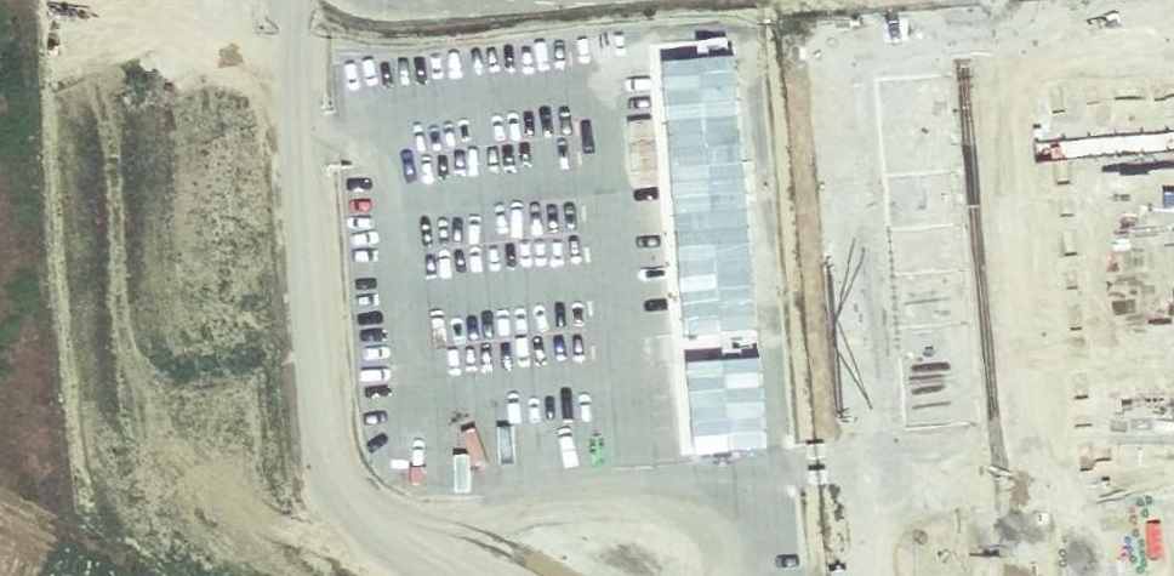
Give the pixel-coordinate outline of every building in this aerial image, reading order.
[(912,382),(937,400),(980,342),(956,324),(912,382)] [(985,347),(926,437),(952,453),(1010,363),(985,347)] [(1023,516),(1089,453),(1062,425),(996,488),(1023,516)] [(1133,491),(1147,468),(1129,457),(1115,479),(1133,491)] [(1133,491),(1173,516),(1173,485),(1147,468),(1133,491)]
